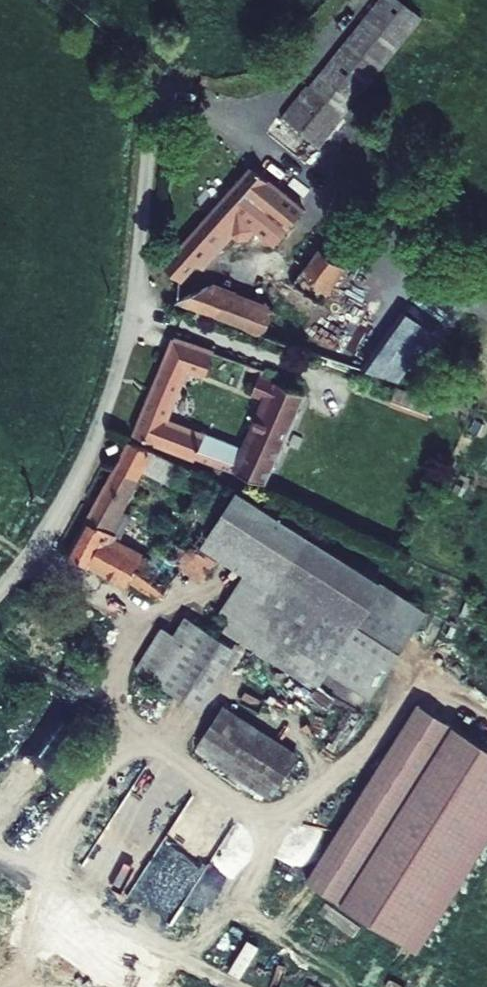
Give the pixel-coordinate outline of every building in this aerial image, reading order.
[(264,128),(301,158),(420,12),(405,0),(368,0),(264,128)] [(259,232),(274,245),(307,207),(260,166),(169,271),(181,282),(198,262),(206,269),(237,234),(248,244),(259,232)] [(300,293),(325,254),(315,248),(290,287),(300,293)] [(429,328),(346,262),(294,339),(398,376),(429,328)] [(185,285),(179,301),(265,333),(276,303),(212,279),(207,293),(185,285)] [(178,333),(137,428),(267,478),(312,382),(282,371),(272,395),(247,449),(206,434),(208,430),(168,415),(190,366),(258,389),(268,366),(178,333)] [(268,366),(258,389),(272,395),(282,371),(268,366)] [(157,451),(158,447),(133,437),(72,547),(132,580),(136,575),(161,589),(186,562),(198,571),(212,555),(199,545),(218,525),(241,491),(218,472),(198,464),(157,451)] [(430,613),(241,491),(218,525),(199,545),(212,555),(243,576),(211,625),(197,615),(168,660),(218,683),(243,645),(318,694),(331,673),(373,700),(430,613)] [(218,683),(168,660),(159,674),(205,704),(218,683)] [(414,696),(375,756),(486,808),(486,742),(414,696)] [(223,704),(194,749),(269,798),(298,752),(223,704)] [(412,944),(486,826),(486,808),(375,756),(301,874),(412,944)] [(222,855),(242,825),(229,817),(209,847),(222,855)]
